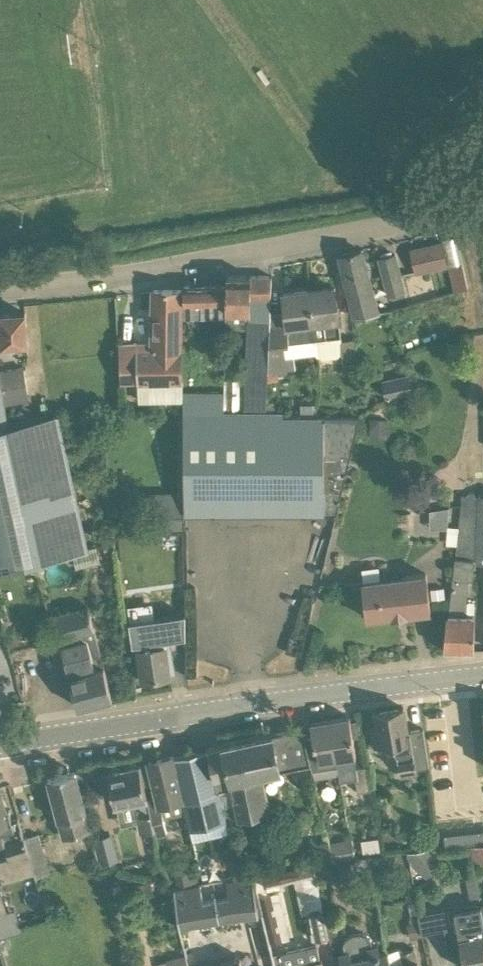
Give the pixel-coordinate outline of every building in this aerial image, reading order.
[(411,250),(417,273),(447,266),(441,243),(411,250)] [(377,312),(362,250),(340,255),(355,315),(377,312)] [(379,258),(388,295),(404,291),(395,254),(379,258)] [(454,290),(468,287),(463,263),(449,266),(454,290)] [(226,327),(248,328),(271,330),(271,312),(272,276),(227,275),(227,285),(226,302),(226,311),(226,327)] [(227,285),(184,285),(184,302),(226,302),(227,285)] [(335,286),(309,289),(316,351),(316,353),(325,357),(340,355),(342,354),(340,340),(342,340),(341,336),(335,286)] [(182,289),(154,289),(153,342),(119,344),(121,383),(137,383),(183,381),(182,349),(182,289)] [(316,351),(309,289),(283,292),(285,311),(271,312),(271,330),(268,381),(279,380),(278,372),(288,370),(286,356),(316,351)] [(28,344),(25,312),(0,314),(0,344),(1,344),(1,346),(28,344)] [(225,379),(225,392),(225,411),(267,411),(268,393),(268,381),(271,330),(248,328),(245,378),(225,379)] [(356,366),(354,338),(342,340),(340,340),(342,354),(344,368),(345,368),(346,373),(354,372),(353,366),(356,366)] [(0,370),(0,373),(5,403),(29,400),(24,367),(0,370)] [(86,548),(56,414),(9,425),(5,403),(0,373),(0,568),(86,548)] [(408,374),(384,379),(387,396),(411,392),(408,374)] [(183,392),(185,513),(337,514),(360,416),(312,416),(301,416),(284,416),(284,411),(267,411),(225,411),(225,392),(183,392)] [(301,405),(301,416),(312,416),(312,405),(301,405)] [(386,438),(387,420),(369,419),(368,437),(386,438)] [(445,648),(475,649),(475,614),(468,614),(468,579),(477,579),(478,563),(482,563),(482,496),(461,496),(449,614),(448,614),(445,648)] [(182,529),(181,503),(151,504),(152,530),(182,529)] [(102,541),(104,551),(116,549),(114,539),(102,541)] [(431,610),(426,573),(363,581),(368,618),(431,610)] [(443,586),(431,588),(432,598),(445,596),(443,586)] [(86,605),(78,607),(78,608),(42,618),(48,642),(78,633),(80,641),(62,646),(78,706),(113,697),(86,605)] [(186,637),(186,614),(129,622),(133,645),(137,644),(143,680),(170,676),(166,644),(165,644),(165,640),(186,637)] [(373,728),(376,746),(395,743),(401,775),(417,772),(416,768),(429,766),(423,728),(408,731),(404,707),(376,711),(379,727),(373,728)] [(350,716),(330,719),(342,780),(356,778),(358,791),(370,789),(366,766),(356,767),(354,755),(356,755),(350,716)] [(320,758),(310,759),(311,763),(314,778),(339,774),(340,781),(342,780),(330,719),(311,722),(314,744),(317,743),(320,758)] [(224,745),(234,787),(240,813),(264,807),(266,813),(271,812),(262,774),(311,763),(310,759),(303,726),(224,744),(224,745)] [(224,745),(210,748),(220,790),(234,787),(224,745)] [(220,790),(210,748),(173,756),(183,799),(184,799),(186,806),(187,812),(194,840),(229,831),(226,819),(227,819),(220,790)] [(183,799),(173,756),(149,762),(149,764),(141,766),(144,783),(153,781),(157,797),(148,799),(156,829),(157,835),(168,833),(164,818),(187,812),(186,806),(184,799),(183,799)] [(141,832),(156,829),(148,799),(144,784),(144,783),(141,766),(140,764),(137,765),(137,764),(129,765),(129,767),(120,769),(119,767),(112,769),(112,770),(109,771),(115,803),(137,799),(138,805),(135,810),(141,832)] [(80,787),(97,784),(95,775),(96,775),(95,768),(76,771),(80,787)] [(76,771),(48,779),(64,836),(91,829),(80,787),(76,771)] [(4,841),(9,857),(0,859),(0,875),(2,882),(35,872),(24,837),(18,817),(12,818),(9,808),(6,809),(0,790),(0,842),(4,841)] [(37,833),(24,837),(35,872),(36,876),(48,873),(37,833)] [(113,834),(95,839),(101,863),(120,860),(113,834)] [(279,840),(278,844),(278,847),(281,850),(284,852),(288,851),(291,848),(292,845),(291,841),(289,838),(285,837),(282,838),(279,840)] [(380,852),(378,837),(360,839),(362,854),(380,852)] [(354,838),(347,838),(330,841),(334,859),(356,856),(354,838)] [(334,859),(330,841),(329,839),(317,842),(320,855),(317,855),(318,861),(334,859)] [(470,846),(473,861),(482,860),(482,843),(470,846)] [(408,857),(425,877),(440,864),(428,849),(407,851),(408,857)] [(388,854),(371,855),(373,866),(373,865),(389,864),(388,854)] [(337,867),(336,859),(334,859),(318,861),(315,862),(318,881),(319,883),(326,882),(328,877),(330,873),(333,869),(337,867)] [(306,875),(308,883),(318,881),(315,862),(262,873),(261,870),(255,872),(260,900),(267,898),(266,892),(280,888),(278,881),(306,875)] [(195,866),(174,870),(176,884),(198,880),(195,866)] [(229,896),(216,898),(220,919),(220,918),(258,912),(258,913),(259,912),(253,875),(252,875),(252,876),(227,880),(229,896)] [(469,899),(479,896),(475,876),(465,878),(469,899)] [(154,895),(150,880),(133,884),(137,899),(154,895)] [(219,919),(220,919),(216,898),(204,901),(201,885),(176,889),(175,888),(174,888),(180,925),(182,925),(181,924),(219,918),(219,919)] [(0,894),(0,937),(21,931),(15,909),(6,912),(1,894),(0,894)] [(262,901),(270,938),(286,935),(278,897),(262,901)] [(481,905),(456,910),(453,898),(436,901),(441,925),(457,921),(465,965),(482,965),(482,913),(481,905)] [(326,920),(324,910),(310,913),(316,938),(329,935),(329,934),(326,920)] [(335,918),(326,920),(329,934),(338,932),(335,918)] [(411,937),(422,935),(419,922),(408,924),(411,937)] [(388,951),(388,950),(380,951),(378,943),(372,944),(371,938),(367,934),(364,933),(359,932),(356,933),(352,933),(349,935),(347,937),(344,940),(343,943),(344,950),(339,951),(342,965),(392,965),(388,951)] [(322,958),(320,959),(316,943),(281,951),(281,952),(274,954),(276,965),(323,965),(322,958)] [(388,951),(392,965),(420,965),(414,948),(404,952),(402,947),(388,951)] [(180,957),(167,961),(160,963),(161,965),(189,965),(186,956),(180,957)] [(241,956),(239,956),(239,957),(222,961),(222,960),(221,960),(222,965),(243,965),(241,956)]
